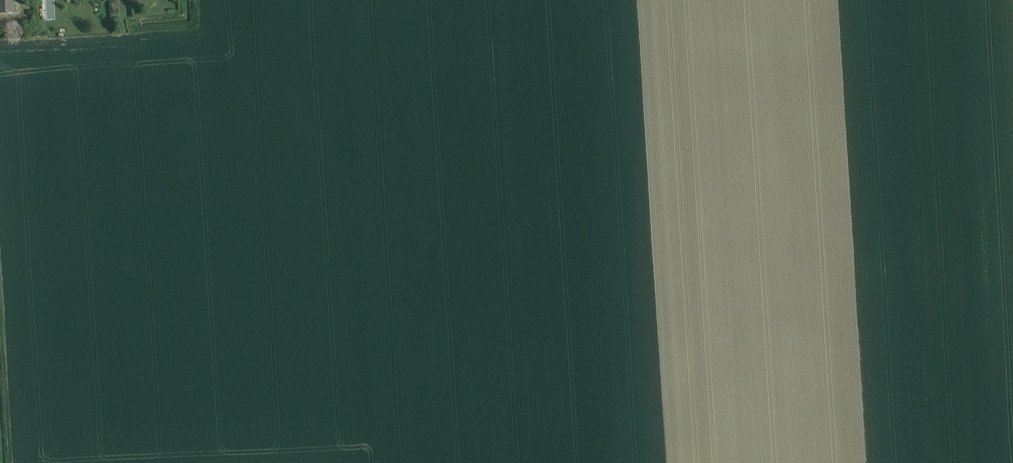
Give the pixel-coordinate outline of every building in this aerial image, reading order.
[(14,13),(14,0),(0,0),(0,14),(14,13)]
